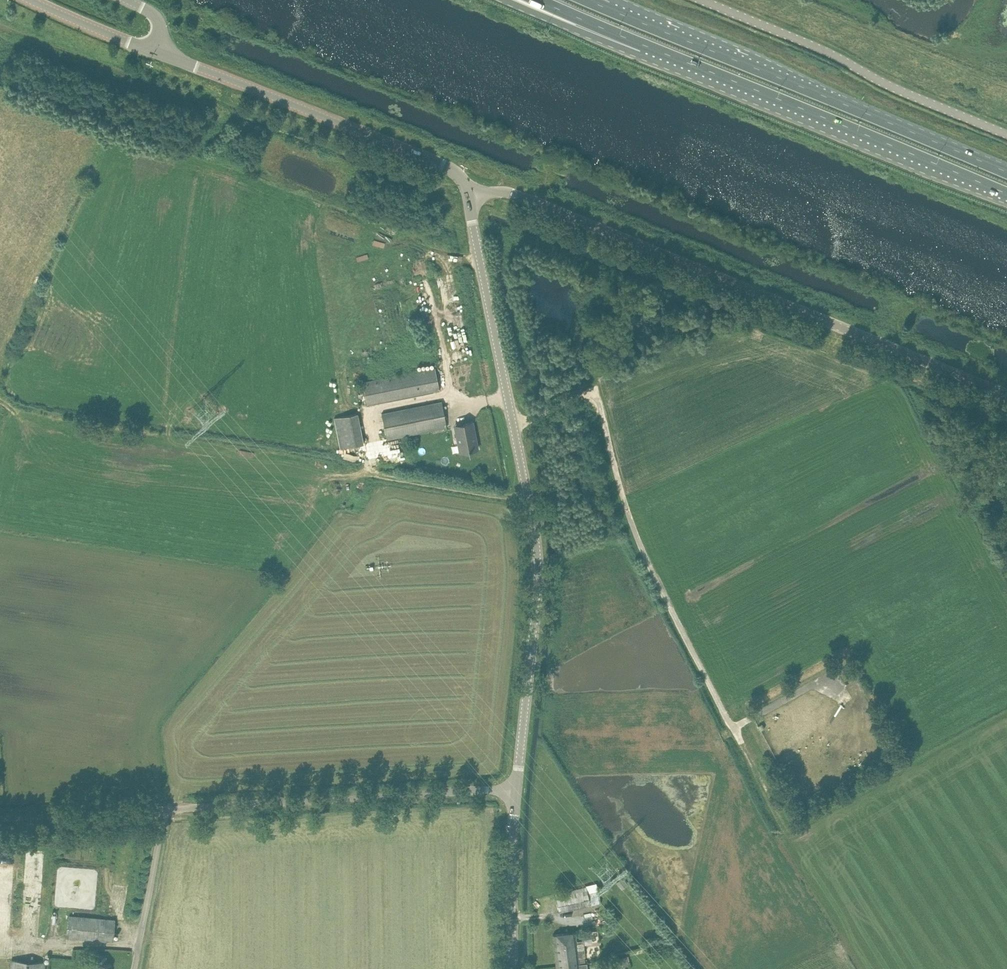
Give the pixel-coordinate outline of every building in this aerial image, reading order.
[(435,367),(363,382),(367,404),(439,389),(435,367)] [(382,413),(387,438),(447,426),(442,401),(382,413)] [(363,443),(357,413),(334,417),(341,448),(363,443)] [(463,425),(455,427),(460,451),(478,448),(475,433),(473,434),(470,422),(463,423),(463,425)] [(623,878),(617,882),(620,886),(626,883),(623,878)] [(586,886),(555,894),(559,912),(590,904),(586,886)] [(115,920),(69,915),(67,936),(113,941),(115,920)] [(556,964),(578,962),(575,932),(553,934),(556,964)] [(111,963),(105,962),(106,955),(98,955),(98,962),(97,962),(96,968),(110,968),(111,963)] [(626,956),(617,958),(619,965),(628,963),(626,956)] [(45,962),(12,960),(11,968),(44,968),(45,962)]
